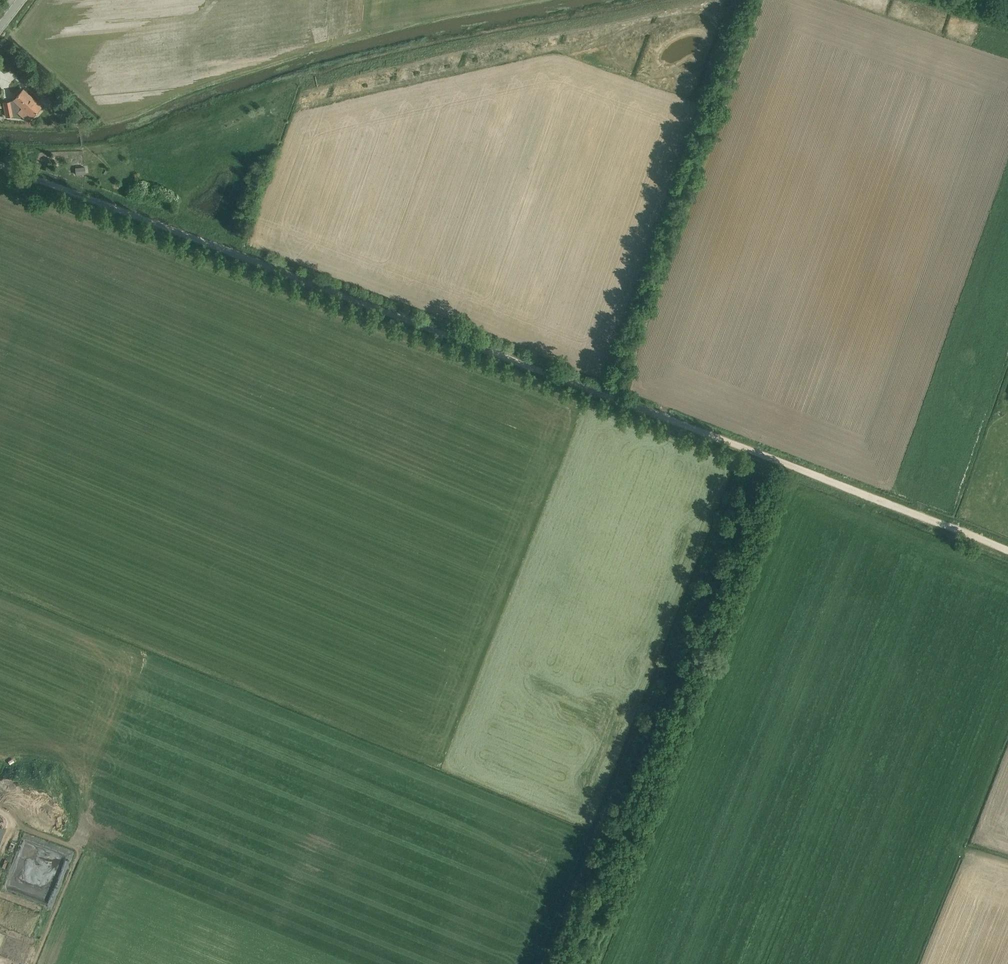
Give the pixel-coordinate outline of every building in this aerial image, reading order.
[(41,107),(22,90),(13,100),(10,101),(4,103),(6,116),(13,115),(15,114),(20,114),(24,118),(28,113),(32,117),(41,107)] [(77,110),(73,113),(78,119),(82,116),(77,110)] [(85,173),(84,166),(74,167),(75,174),(85,173)]
